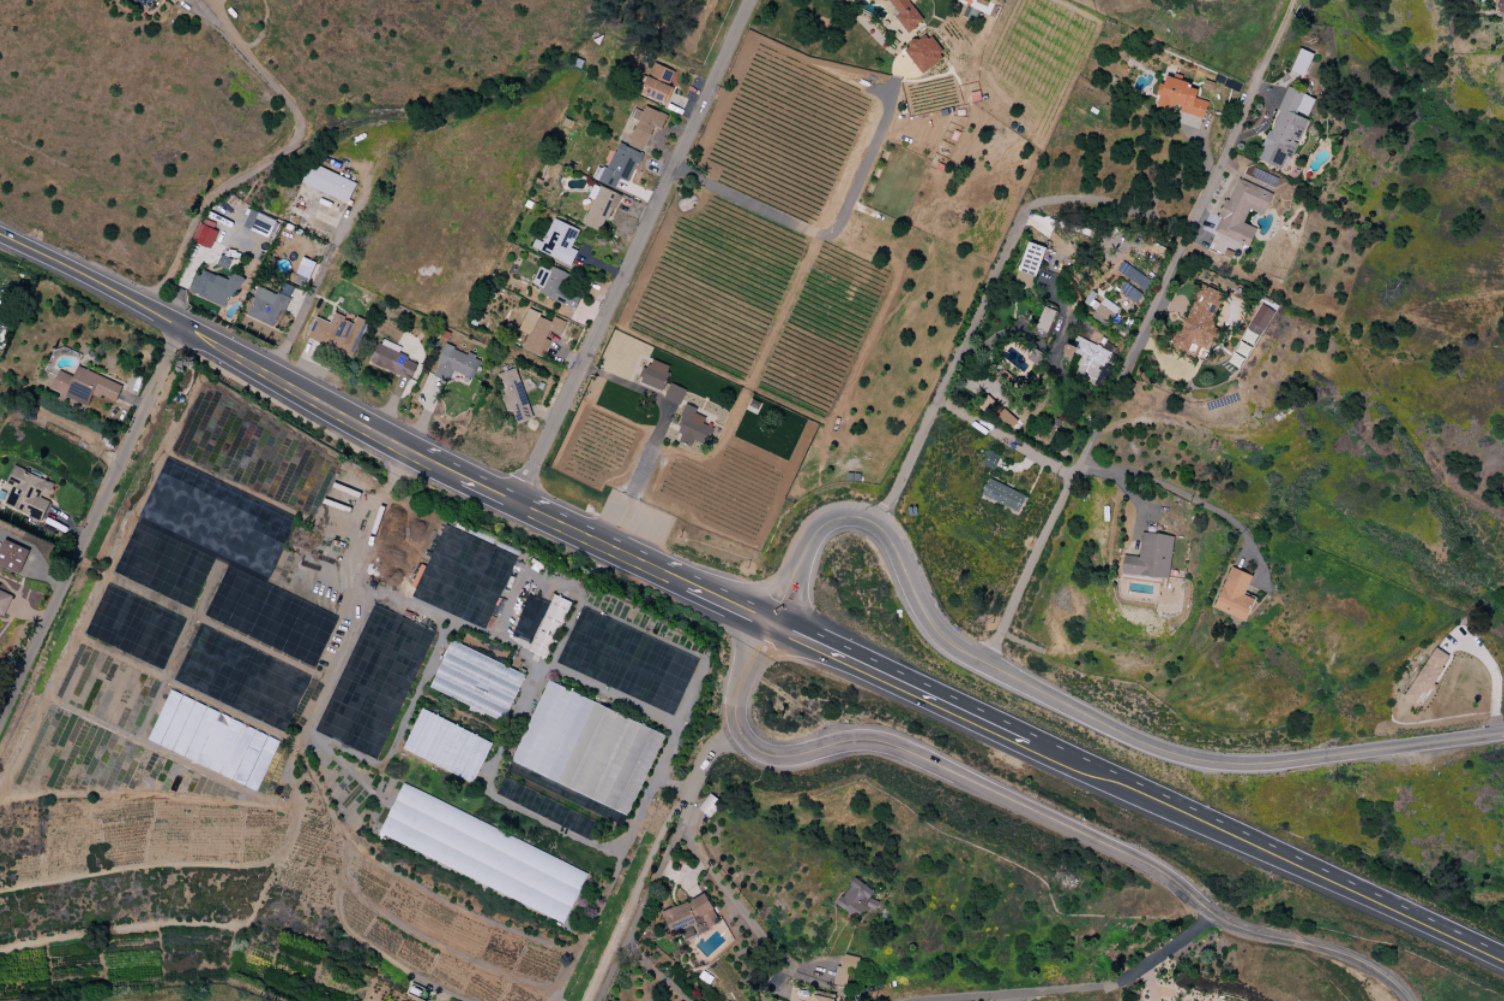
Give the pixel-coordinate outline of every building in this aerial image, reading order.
[(145,9),(152,0),(134,0),(145,9)] [(890,2),(897,13),(896,18),(906,33),(923,21),(908,0),(881,0),(890,2)] [(903,50),(921,74),(944,56),(926,32),(903,50)] [(1313,54),(1299,49),(1290,70),(1303,76),(1313,54)] [(664,103),(678,74),(654,63),(640,92),(664,103)] [(1207,102),(1194,99),(1197,90),(1187,87),(1189,83),(1164,76),(1162,84),(1159,83),(1154,104),(1179,110),(1179,113),(1203,119),(1207,102)] [(1285,171),(1296,142),(1299,143),(1308,118),(1307,118),(1314,98),(1286,87),(1258,160),(1285,171)] [(667,115),(644,107),(642,112),(635,109),(631,118),(637,121),(628,146),(644,151),(653,127),(661,130),(667,115)] [(607,170),(597,166),(592,179),(615,188),(618,179),(629,183),(641,152),(617,143),(607,170)] [(301,183),(347,204),(356,184),(311,163),(301,183)] [(1272,193),(1235,178),(1213,232),(1248,246),(1255,228),(1243,223),(1248,210),(1263,216),(1272,193)] [(583,225),(601,232),(605,220),(610,222),(620,195),(593,185),(588,198),(592,200),(583,225)] [(275,220),(250,210),(242,228),(268,238),(275,220)] [(543,243),(535,239),(531,249),(571,265),(577,251),(571,248),(578,229),(552,219),(543,243)] [(192,242),(210,249),(217,231),(199,224),(192,242)] [(1017,271),(1035,277),(1044,248),(1027,242),(1017,271)] [(315,263),(302,258),(295,274),(309,279),(315,263)] [(538,293),(574,310),(580,297),(565,290),(572,276),(551,266),(549,271),(539,267),(532,283),(540,287),(538,293)] [(190,292),(227,308),(240,277),(232,273),(229,281),(200,268),(190,292)] [(275,328),(292,287),(283,283),(278,295),(258,287),(246,316),(275,328)] [(1136,304),(1142,293),(1123,283),(1118,293),(1136,304)] [(1209,350),(1216,329),(1208,326),(1214,306),(1217,307),(1222,292),(1195,284),(1174,350),(1186,354),(1189,344),(1209,350)] [(1103,298),(1101,301),(1089,294),(1083,303),(1093,309),(1089,316),(1106,326),(1118,308),(1103,298)] [(1246,329),(1260,337),(1274,312),(1260,304),(1246,329)] [(1047,333),(1055,312),(1044,307),(1035,328),(1047,333)] [(522,349),(541,356),(547,340),(545,339),(549,331),(560,336),(565,322),(553,317),(552,320),(527,310),(519,330),(528,333),(522,349)] [(315,317),(306,339),(352,357),(367,321),(356,317),(354,322),(333,314),(329,323),(315,317)] [(1110,351),(1075,337),(1071,347),(1065,345),(1062,351),(1078,358),(1071,376),(1093,385),(1100,366),(1104,367),(1110,351)] [(397,354),(400,347),(380,338),(369,363),(409,380),(417,363),(397,354)] [(473,379),(480,358),(444,345),(433,377),(448,382),(452,372),(473,379)] [(662,390),(668,365),(648,360),(641,385),(662,390)] [(122,386),(77,366),(72,377),(58,370),(50,390),(86,406),(92,393),(114,403),(122,386)] [(501,395),(505,412),(512,410),(516,423),(531,419),(517,368),(498,373),(504,395),(501,395)] [(685,389),(669,384),(663,400),(680,405),(685,389)] [(703,417),(695,414),(696,408),(686,405),(675,441),(691,446),(693,440),(701,443),(707,426),(701,424),(703,417)] [(993,413),(1010,428),(1017,421),(1000,405),(993,413)] [(1000,456),(987,450),(981,465),(994,470),(1000,456)] [(54,483),(13,467),(6,484),(20,490),(12,511),(43,523),(51,501),(48,500),(54,483)] [(980,495),(1017,512),(1025,496),(988,479),(980,495)] [(1172,536),(1141,533),(1139,557),(1123,555),(1121,574),(1168,579),(1172,536)] [(19,575),(29,550),(4,539),(0,548),(0,567),(19,575)] [(1251,575),(1229,567),(1213,610),(1245,621),(1253,599),(1244,596),(1251,575)] [(0,590),(0,615),(4,616),(12,595),(0,590)] [(547,659),(568,601),(551,595),(529,652),(547,659)] [(530,643),(545,603),(527,596),(512,636),(530,643)] [(524,674),(450,641),(430,688),(503,721),(524,674)] [(1403,695),(1417,705),(1449,657),(1435,648),(1403,695)] [(663,730),(543,684),(511,767),(631,813),(663,730)] [(146,742),(257,790),(279,740),(168,692),(146,742)] [(402,751),(473,783),(491,742),(420,710),(402,751)] [(588,870),(401,786),(378,837),(565,921),(588,870)] [(856,919),(866,906),(873,911),(878,904),(869,897),(873,891),(854,878),(835,904),(856,919)] [(848,971),(856,972),(858,957),(843,955),(841,966),(836,966),(833,985),(846,987),(848,971)]
